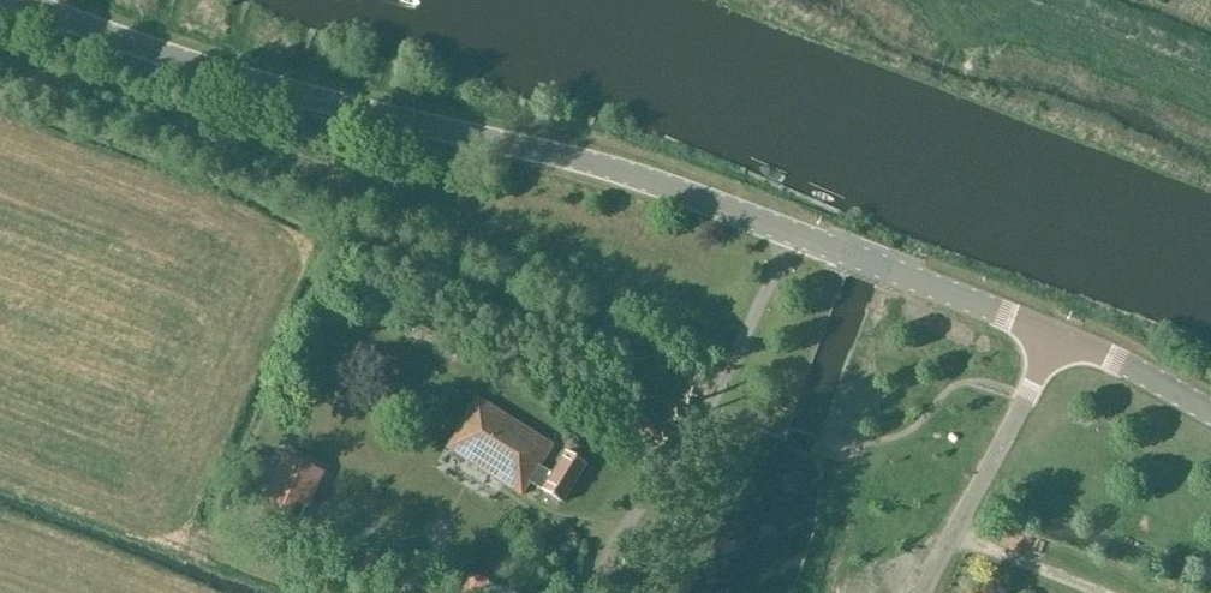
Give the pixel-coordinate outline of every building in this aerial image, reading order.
[(529,484),(542,492),(561,504),(584,466),(564,454),(552,475),(540,467),(553,447),(477,399),(445,449),(521,497),(529,484)] [(306,508),(320,475),(284,459),(259,517),(281,526),(291,502),(306,508)] [(461,592),(483,592),(487,583),(488,581),(469,574),(461,592)] [(483,592),(515,592),(487,583),(483,592)]
